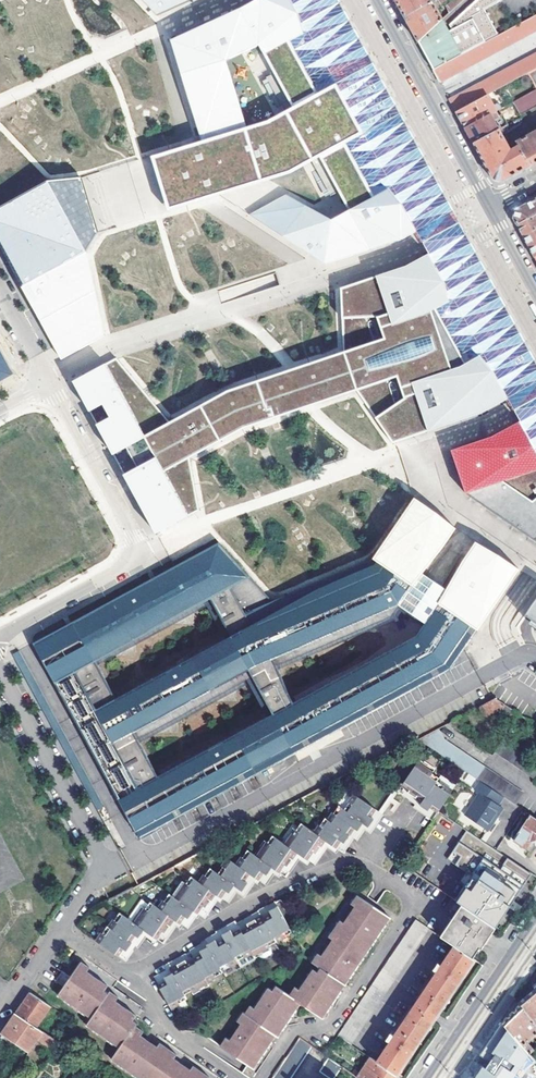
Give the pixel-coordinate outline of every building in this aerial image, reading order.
[(157,16),(194,0),(141,0),(157,16)] [(289,0),(256,0),(238,9),(171,40),(202,141),(208,160),(217,191),(218,195),(263,181),(246,127),(224,60),(258,45),(274,72),(265,77),(284,112),(311,160),(330,195),(338,190),(349,210),(331,219),(306,205),(285,238),(324,263),(326,264),(398,241),(416,231),(401,203),(388,189),(374,197),(363,178),(381,168),(361,132),(354,137),(328,90),(336,86),(316,50),(298,60),(288,41),(302,33),(297,15),(289,0)] [(297,15),(302,33),(288,41),(298,60),(316,50),(336,86),(328,90),(354,137),(361,132),(381,168),(363,178),(374,197),(388,189),(401,203),(416,231),(453,211),(452,209),(438,217),(432,199),(444,193),(369,56),(357,62),(346,48),(360,40),(338,0),(289,0),(297,15)] [(432,0),(395,0),(400,9),(405,19),(433,2),(432,0)] [(448,31),(434,38),(447,63),(499,35),(485,10),(503,1),(502,0),(476,0),(449,24),(452,29),(448,31)] [(449,13),(463,0),(454,0),(446,8),(449,13)] [(433,2),(405,19),(411,29),(414,33),(418,41),(441,20),(442,19),(433,2)] [(499,35),(447,63),(433,70),(435,73),(439,81),(535,30),(535,15),(499,35)] [(431,64),(433,70),(447,63),(434,38),(448,31),(441,20),(418,41),(431,64)] [(369,56),(360,40),(346,48),(357,62),(369,56)] [(450,99),(456,112),(488,94),(535,69),(535,54),(450,99)] [(513,102),(521,116),(535,107),(535,90),(513,102)] [(463,123),(465,128),(497,111),(488,94),(456,112),(463,123)] [(500,117),(497,111),(465,128),(472,140),(474,144),(499,130),(501,129),(499,126),(497,127),(494,121),(500,117)] [(267,121),(246,127),(263,181),(271,178),(290,173),(311,160),(284,112),(267,121)] [(517,147),(510,151),(499,130),(474,144),(481,157),(483,162),(493,180),(497,181),(501,182),(529,166),(517,143),(517,147)] [(517,143),(529,166),(535,163),(535,132),(517,143)] [(168,210),(218,195),(217,191),(208,160),(202,141),(151,157),(168,210)] [(65,264),(86,252),(98,232),(81,177),(47,181),(0,207),(0,247),(22,287),(65,264)] [(452,209),(444,193),(432,199),(438,217),(452,209)] [(251,216),(285,238),(306,205),(286,194),(251,213),(249,214),(251,216)] [(517,211),(515,219),(518,225),(535,215),(535,201),(524,207),(517,211)] [(416,231),(428,253),(466,233),(453,211),(416,231)] [(518,225),(523,234),(525,237),(535,231),(535,215),(518,225)] [(525,237),(527,242),(535,257),(535,231),(525,237)] [(428,253),(443,281),(448,301),(435,308),(452,339),(464,363),(479,356),(492,371),(507,399),(535,383),(535,381),(530,384),(524,367),(535,361),(475,250),(464,257),(453,242),(467,235),(466,233),(428,253)] [(467,235),(453,242),(464,257),(475,250),(467,235)] [(104,336),(86,252),(65,264),(104,336)] [(342,317),(343,352),(350,373),(356,391),(375,418),(391,442),(396,440),(426,432),(476,416),(507,399),(492,371),(479,356),(464,363),(452,339),(435,308),(448,301),(443,281),(428,253),(406,265),(373,276),(340,288),(342,317)] [(104,336),(65,264),(22,287),(61,359),(104,336)] [(14,374),(0,349),(0,382),(14,374)] [(227,390),(202,404),(213,426),(221,440),(244,428),(356,391),(350,373),(343,352),(227,390)] [(106,363),(73,381),(89,411),(96,424),(114,456),(128,448),(139,468),(125,476),(156,533),(166,528),(189,516),(199,510),(189,457),(221,440),(213,426),(202,404),(169,422),(116,358),(106,363)] [(524,367),(530,384),(535,381),(535,361),(524,367)] [(507,399),(513,411),(519,421),(535,412),(535,383),(507,399)] [(519,421),(535,453),(535,412),(519,421)] [(535,469),(535,453),(519,421),(491,436),(449,445),(465,494),(502,481),(535,469)] [(128,448),(114,456),(125,476),(139,468),(128,448)] [(502,481),(465,494),(473,499),(535,542),(535,469),(502,481)] [(373,558),(273,601),(265,594),(232,557),(219,542),(175,566),(62,628),(34,644),(140,838),(149,833),(256,776),(451,669),(465,650),(465,649),(478,630),(519,570),(498,555),(475,542),(463,561),(446,589),(438,603),(424,624),(415,637),(293,703),(288,693),(276,665),(391,616),(398,606),(412,585),(422,573),(424,570),(443,547),(455,529),(435,513),(414,498),(373,558)] [(412,585),(398,606),(424,624),(438,603),(446,589),(422,573),(412,585)] [(525,615),(535,623),(535,598),(525,615)] [(495,699),(481,707),(485,718),(500,710),(504,705),(495,699)] [(460,718),(448,725),(455,730),(466,725),(460,718)] [(465,772),(467,773),(477,780),(481,783),(504,799),(512,787),(447,742),(439,729),(419,740),(465,772)] [(535,779),(535,762),(505,741),(496,752),(535,779)] [(418,798),(415,803),(421,807),(419,809),(434,819),(452,792),(440,784),(443,780),(434,775),(421,766),(424,762),(421,760),(404,785),(402,788),(418,798)] [(437,771),(424,762),(421,766),(434,775),(437,771)] [(467,773),(461,781),(472,788),(477,780),(467,773)] [(401,782),(380,812),(384,815),(399,792),(402,788),(404,785),(401,782)] [(504,799),(481,783),(476,791),(480,794),(465,817),(488,832),(494,823),(492,821),(495,817),(497,818),(503,810),(498,807),(504,799)] [(504,799),(517,807),(524,796),(512,787),(504,799)] [(399,792),(415,803),(418,798),(402,788),(399,792)] [(317,855),(322,848),(325,850),(329,843),(344,853),(354,838),(357,841),(367,826),(373,830),(384,815),(380,812),(356,795),(347,808),(344,806),(342,808),(340,806),(331,819),(328,817),(327,820),(326,819),(318,831),(314,829),(313,831),(302,824),(297,831),(287,846),(284,843),(273,836),(268,844),(258,858),(255,855),(248,850),(240,862),(237,861),(235,863),(229,859),(220,871),(218,869),(216,871),(211,868),(202,881),(199,878),(197,881),(192,877),(187,884),(177,899),(173,896),(171,894),(162,906),(159,904),(157,907),(151,902),(146,910),(136,924),(132,921),(120,912),(112,925),(109,923),(107,926),(108,927),(100,938),(97,936),(95,939),(126,961),(136,946),(138,947),(148,933),(164,944),(170,936),(166,933),(170,927),(174,930),(179,923),(188,929),(198,914),(205,918),(210,910),(207,908),(212,901),(215,903),(220,897),(229,903),(239,889),(246,893),(257,878),(266,885),(276,870),(286,877),(291,869),(287,866),(292,859),(296,862),(301,855),(315,864),(320,857),(317,855)] [(526,851),(531,843),(535,841),(535,821),(531,817),(513,842),(526,851)] [(294,828),(289,834),(284,843),(287,846),(297,831),(294,828)] [(462,905),(497,929),(513,903),(531,875),(508,859),(500,870),(453,838),(446,848),(455,853),(449,861),(472,876),(455,901),(462,905)] [(265,841),(255,855),(258,858),(268,844),(265,841)] [(322,848),(317,855),(320,857),(325,850),(322,848)] [(287,866),(291,869),(296,862),(292,859),(287,866)] [(184,881),(173,896),(177,899),(187,884),(184,881)] [(281,1034),(285,1029),(297,1011),(293,1008),(296,1004),(300,1006),(318,1019),(322,1013),(326,1016),(342,993),(338,991),(345,979),(349,982),(364,960),(361,957),(368,947),(371,949),(386,926),(383,924),(386,919),(359,901),(354,909),(358,912),(346,929),(343,927),(332,942),(336,945),(324,962),(320,959),(314,967),(323,973),(319,978),(316,975),(302,996),(297,993),(291,1001),(277,992),(274,996),(269,993),(255,1013),(251,1010),(245,1017),(243,1016),(238,1024),(242,1027),(230,1044),(226,1041),(220,1049),(248,1068),(252,1062),(255,1065),(270,1042),(267,1040),(271,1035),(274,1037),(277,1032),(281,1034)] [(211,980),(224,973),(224,975),(227,972),(226,970),(238,963),(239,964),(242,962),(240,960),(252,953),(253,955),(270,946),(277,943),(278,945),(281,943),(279,939),(293,932),(277,903),(261,911),(261,912),(254,916),(256,920),(249,925),(247,920),(239,924),(238,922),(221,931),(222,933),(206,941),(207,944),(193,952),(193,953),(169,966),(171,970),(156,979),(174,1012),(177,1010),(176,1007),(188,1000),(186,995),(193,992),(209,983),(210,985),(213,983),(211,980)] [(451,921),(440,937),(455,948),(473,960),(480,949),(482,951),(486,945),(489,941),(497,929),(462,905),(451,921)] [(136,924),(146,910),(142,907),(132,921),(136,924)] [(256,920),(254,916),(247,920),(249,925),(256,920)] [(429,930),(416,921),(382,971),(395,981),(429,930)] [(166,933),(170,936),(174,930),(170,927),(166,933)] [(270,946),(253,955),(256,960),(272,951),(270,946)] [(361,957),(364,960),(371,949),(368,947),(361,957)] [(378,1064),(396,1076),(436,1016),(473,960),(455,948),(442,967),(438,964),(434,970),(439,973),(437,976),(417,1005),(397,1035),(395,1038),(390,1035),(389,1037),(386,1041),(391,1044),(378,1064)] [(65,988),(61,994),(67,998),(65,1001),(88,1016),(89,1014),(94,1017),(93,1020),(90,1025),(95,1028),(93,1031),(116,1047),(118,1044),(122,1047),(120,1051),(115,1058),(120,1062),(118,1065),(135,1077),(216,1077),(157,1037),(151,1046),(140,1039),(143,1034),(135,1029),(137,1026),(133,1023),(143,1008),(114,988),(118,982),(85,959),(72,978),(65,988)] [(395,981),(382,971),(372,986),(385,994),(395,981)] [(65,988),(72,978),(64,972),(57,982),(65,988)] [(338,991),(342,993),(349,982),(345,979),(338,991)] [(209,983),(193,992),(195,995),(211,987),(210,985),(209,983)] [(372,986),(338,1037),(351,1046),(385,994),(372,986)] [(520,1005),(535,1027),(535,991),(535,990),(518,1003),(520,1005)] [(52,1007),(32,993),(24,1004),(17,1014),(38,1027),(52,1007)] [(533,1050),(527,1041),(535,1035),(535,1036),(535,1027),(520,1005),(502,1022),(507,1029),(528,1054),(533,1050)] [(4,1033),(30,1052),(38,1040),(44,1031),(38,1027),(17,1014),(4,1033)] [(502,1022),(491,1039),(480,1055),(490,1062),(488,1065),(486,1068),(483,1066),(478,1074),(477,1076),(475,1077),(519,1077),(528,1064),(534,1061),(528,1054),(507,1029),(502,1022)] [(38,1040),(54,1050),(60,1042),(44,1031),(38,1040)] [(313,1048),(299,1039),(273,1077),(293,1077),(313,1048)] [(329,1059),(320,1073),(329,1077),(336,1077),(342,1068),(329,1059)] [(371,1059),(359,1077),(396,1077),(397,1076),(396,1076),(378,1064),(371,1059)]
